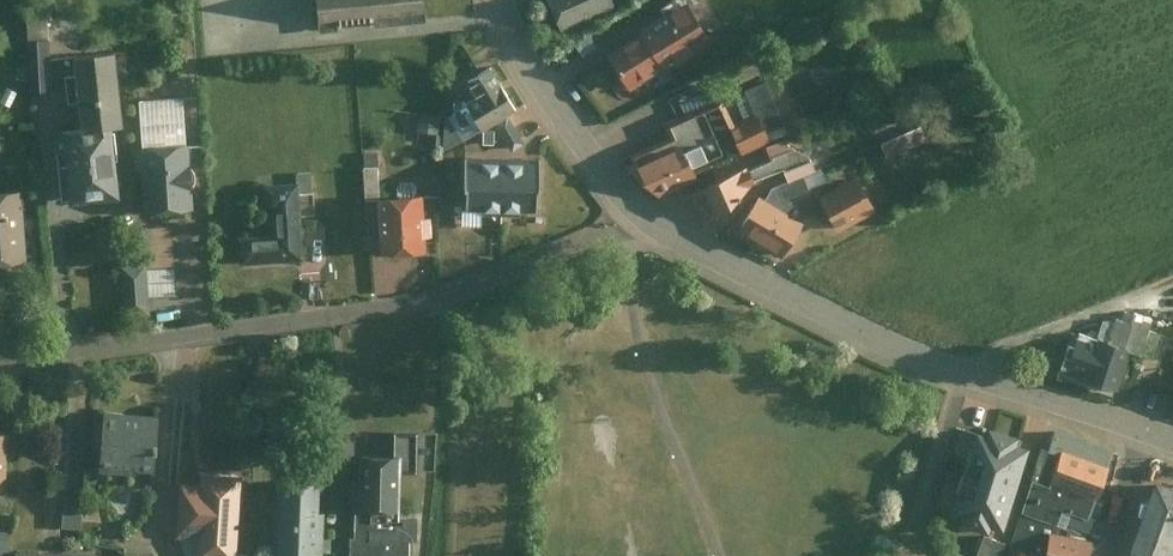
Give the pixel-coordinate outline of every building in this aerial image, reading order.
[(316,29),(427,20),(426,0),(314,0),(316,29)] [(564,31),(620,4),(617,0),(549,0),(564,31)] [(638,30),(662,71),(711,42),(687,1),(638,30)] [(30,9),(33,87),(56,86),(53,8),(30,9)] [(606,49),(630,89),(662,71),(638,30),(606,49)] [(126,51),(79,56),(86,126),(74,128),(82,198),(127,193),(121,125),(133,124),(126,51)] [(515,109),(491,64),(443,90),(468,135),(515,109)] [(745,91),(758,115),(760,114),(769,131),(790,119),(768,79),(745,91)] [(671,125),(674,132),(672,133),(691,167),(724,149),(730,160),(764,141),(772,136),(769,131),(760,114),(758,115),(737,127),(722,99),(715,102),(671,125)] [(523,140),(509,115),(496,122),(511,148),(523,140)] [(921,124),(881,142),(887,156),(928,139),(921,124)] [(428,132),(407,131),(406,149),(427,150),(428,132)] [(672,133),(630,156),(634,162),(628,166),(661,196),(696,176),(691,167),(672,133)] [(742,165),(696,192),(712,219),(785,176),(787,179),(771,186),(765,196),(788,211),(799,207),(788,199),(838,178),(833,165),(816,172),(807,150),(800,153),(795,147),(781,139),(772,136),(764,141),(772,159),(746,169),(742,165)] [(145,147),(149,213),(199,210),(195,144),(145,147)] [(366,199),(380,198),(377,151),(363,152),(366,199)] [(538,211),(539,157),(466,155),(465,187),(468,187),(468,210),(538,211)] [(297,172),(297,181),(298,192),(320,190),(318,171),(297,172)] [(860,176),(819,196),(836,229),(876,209),(860,176)] [(297,181),(260,184),(261,203),(280,201),(283,235),(244,238),(246,261),(303,256),(298,192),(297,181)] [(29,262),(24,191),(0,193),(0,265),(29,262)] [(760,192),(738,226),(779,253),(801,219),(788,211),(765,196),(760,192)] [(380,198),(383,252),(428,249),(424,195),(380,198)] [(175,224),(144,226),(146,262),(148,292),(178,290),(175,224)] [(146,262),(121,263),(124,313),(149,312),(148,292),(146,262)] [(1120,316),(1111,341),(1135,349),(1158,357),(1166,335),(1152,330),(1157,316),(1129,308),(1126,318),(1120,316)] [(1080,331),(1074,350),(1095,357),(1102,338),(1080,331)] [(1074,350),(1067,371),(1122,389),(1135,349),(1111,341),(1102,338),(1095,357),(1074,350)] [(98,470),(155,471),(157,416),(99,415),(98,470)] [(987,430),(977,427),(952,514),(1008,531),(1034,444),(1025,442),(1027,435),(989,424),(987,430)] [(1119,450),(1059,427),(1040,477),(1052,482),(1065,449),(1112,467),(1119,450)] [(399,455),(398,471),(417,472),(417,431),(395,430),(394,455),(399,455)] [(12,432),(0,431),(0,492),(9,492),(12,432)] [(1112,467),(1065,449),(1052,482),(1056,484),(1101,499),(1112,467)] [(361,454),(360,507),(355,507),(355,536),(350,536),(350,555),(409,555),(410,540),(415,540),(416,515),(398,515),(398,471),(399,455),(394,455),(361,454)] [(182,483),(179,532),(200,533),(199,555),(205,555),(233,555),(234,551),(239,475),(201,472),(200,484),(182,483)] [(1155,478),(1130,549),(1150,555),(1171,555),(1172,550),(1172,485),(1155,478)] [(276,481),(276,555),(312,555),(312,551),(325,551),(325,510),(320,510),(320,481),(276,481)] [(1055,488),(1039,483),(1028,514),(1065,527),(1070,511),(1078,514),(1094,519),(1101,499),(1056,484),(1055,488)] [(69,492),(67,524),(85,525),(88,493),(69,492)] [(1094,519),(1078,514),(1074,528),(1101,536),(1106,523),(1094,519)] [(1053,531),(1047,555),(1100,555),(1103,542),(1053,531)] [(983,555),(984,555),(1006,555),(1011,544),(989,536),(983,555)] [(1014,546),(1012,555),(1042,555),(1042,554),(1014,546)]
